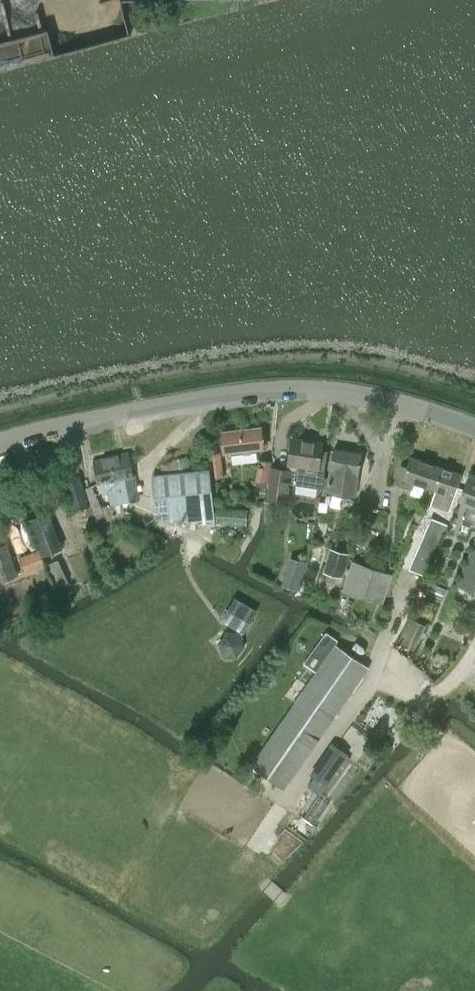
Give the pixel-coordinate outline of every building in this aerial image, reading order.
[(221,432),(223,451),(231,451),(231,454),(256,451),(256,448),(263,447),(261,427),(221,432)] [(322,489),(327,454),(321,453),(322,443),(292,438),(288,464),(297,465),(294,485),(322,489)] [(334,448),(326,492),(354,497),(362,453),(334,448)] [(110,456),(123,519),(126,519),(121,501),(129,499),(139,497),(136,490),(142,489),(141,484),(135,485),(128,452),(110,456)] [(223,477),(220,452),(210,454),(214,478),(223,477)] [(109,523),(123,519),(110,456),(92,460),(100,492),(109,489),(111,504),(101,507),(98,497),(97,497),(91,486),(84,488),(88,504),(89,504),(90,507),(91,507),(96,525),(108,521),(109,523)] [(411,489),(414,482),(435,489),(442,468),(442,467),(411,457),(407,468),(400,465),(395,483),(411,489)] [(162,473),(188,467),(186,458),(160,464),(162,473)] [(271,461),(259,459),(256,480),(268,482),(271,461)] [(267,498),(286,501),(290,470),(271,467),(267,498)] [(442,468),(435,489),(430,503),(448,510),(461,473),(442,467),(442,468)] [(209,470),(152,475),(156,517),(162,517),(163,522),(180,521),(213,525),(213,523),(246,525),(247,509),(212,506),(209,470)] [(80,475),(64,479),(73,510),(88,505),(80,475)] [(468,476),(459,501),(469,505),(464,517),(474,522),(474,479),(468,476)] [(48,513),(29,521),(42,554),(61,547),(48,513)] [(447,525),(430,518),(408,569),(424,576),(447,525)] [(474,592),(474,542),(456,584),(474,592)] [(0,545),(0,582),(17,576),(6,543),(0,545)] [(44,566),(44,565),(37,549),(18,558),(26,575),(44,566)] [(331,549),(323,572),(342,578),(349,555),(346,554),(331,549)] [(58,559),(45,565),(55,587),(68,582),(58,559)] [(341,591),(382,604),(392,574),(351,561),(341,591)] [(221,618),(220,619),(224,622),(234,628),(243,634),(257,611),(234,597),(221,618)] [(368,667),(335,644),(251,766),(283,789),(368,667)] [(331,742),(309,774),(325,785),(347,754),(331,742)]
